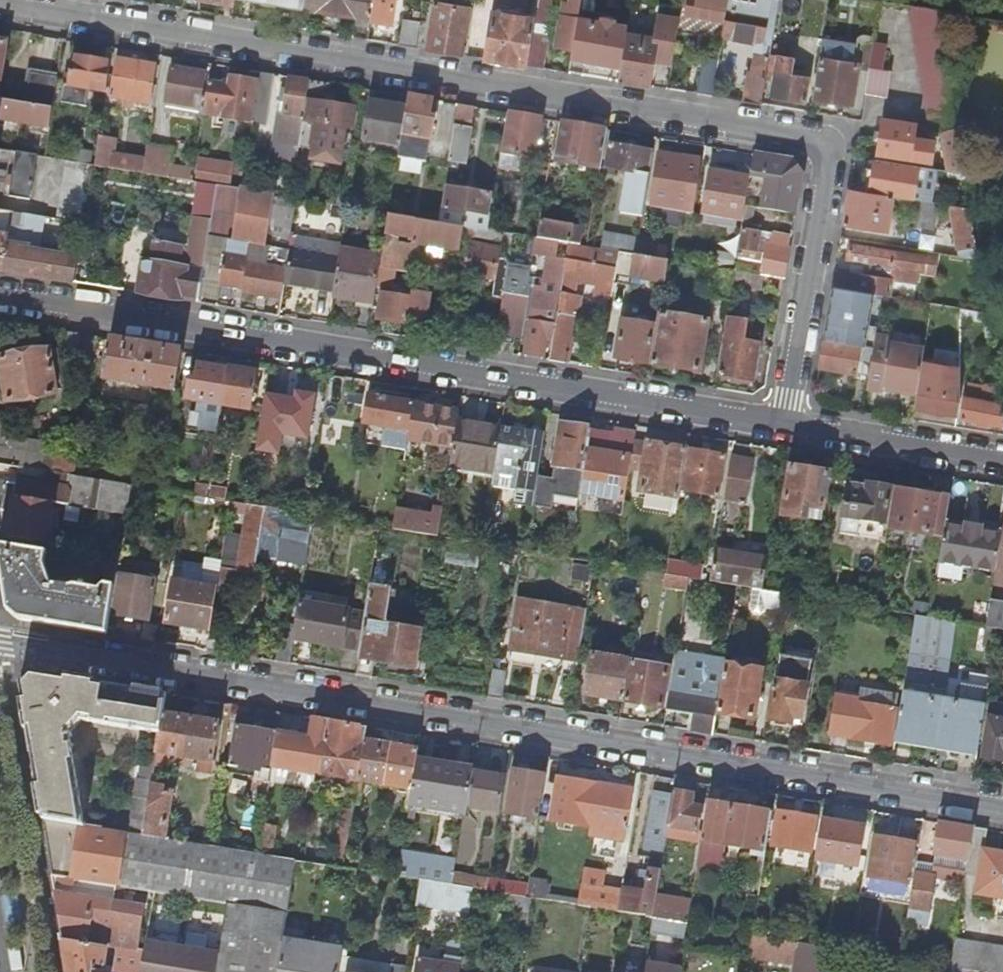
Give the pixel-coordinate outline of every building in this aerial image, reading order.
[(185,10),(200,13),(203,1),(236,6),(237,0),(186,0),(185,10)] [(304,10),(306,0),(246,0),(304,10)] [(304,10),(373,21),(376,0),(306,0),(304,10)] [(397,0),(376,0),(373,21),(394,25),(397,0)] [(687,15),(726,21),(730,0),(690,0),(687,15)] [(749,77),(746,102),(762,105),(778,12),(765,11),(767,0),(730,0),(726,21),(724,37),(759,44),(754,78),(749,77)] [(765,11),(778,12),(780,0),(767,0),(765,11)] [(579,19),(581,5),(564,2),(556,48),(573,51),(579,19)] [(471,11),(436,5),(428,51),(464,56),(471,11)] [(953,129),(933,14),(911,10),(930,125),(953,129)] [(495,13),(487,60),(529,67),(537,21),(495,13)] [(537,21),(529,67),(544,69),(553,18),(538,15),(537,21)] [(600,16),(599,22),(579,19),(573,51),(572,58),(622,67),(629,28),(614,25),(616,19),(600,16)] [(622,67),(620,81),(650,86),(654,60),(673,63),(681,21),(661,17),(658,33),(629,28),(622,67)] [(405,21),(400,46),(418,49),(422,24),(405,21)] [(824,39),(814,98),(853,105),(860,66),(850,64),(853,44),(824,39)] [(8,43),(0,41),(0,90),(8,43)] [(875,42),(866,93),(888,96),(892,75),(890,70),(884,69),(888,45),(875,42)] [(793,76),(794,70),(795,59),(784,58),(786,46),(776,45),(774,56),(778,57),(777,65),(771,64),(769,80),(774,81),(772,96),(806,102),(809,79),(804,78),(793,76)] [(107,93),(112,64),(76,58),(71,87),(65,86),(63,104),(89,108),(92,90),(107,93)] [(151,105),(157,67),(119,60),(112,99),(151,105)] [(702,69),(698,94),(713,96),(718,72),(702,69)] [(168,104),(202,110),(208,75),(174,70),(168,104)] [(254,122),(268,125),(276,76),(262,73),(260,83),(254,122)] [(33,74),(28,105),(54,110),(59,78),(33,74)] [(254,122),(260,83),(227,78),(226,86),(209,84),(205,110),(204,115),(254,123),(254,122)] [(311,82),(291,78),(289,91),(288,99),(278,164),(298,167),(300,150),(308,104),(311,82)] [(323,84),(311,82),(308,104),(326,106),(329,85),(323,84)] [(433,102),(410,99),(408,109),(402,147),(400,159),(427,164),(434,124),(429,123),(433,102)] [(0,101),(0,121),(51,129),(54,110),(28,105),(0,101)] [(371,103),(365,141),(402,147),(408,109),(371,103)] [(204,115),(205,110),(202,110),(168,104),(167,114),(204,120),(204,115)] [(308,104),(300,150),(311,151),(312,148),(316,148),(313,163),(341,167),(348,130),(354,131),(357,111),(326,106),(308,104)] [(450,162),(466,165),(475,109),(459,107),(450,162)] [(523,157),(536,159),(542,120),(510,115),(500,168),(521,172),(523,157)] [(933,161),(935,141),(914,137),(916,124),(885,119),(879,153),(933,161)] [(608,131),(564,124),(557,163),(601,170),(608,131)] [(965,174),(957,129),(943,132),(950,172),(965,174)] [(102,137),(97,167),(144,174),(146,161),(114,156),(117,140),(102,137)] [(628,179),(622,213),(642,217),(654,154),(610,146),(606,169),(622,172),(621,178),(628,179)] [(168,179),(171,165),(173,151),(149,147),(146,161),(144,174),(168,179)] [(7,197),(32,201),(39,157),(14,153),(7,197)] [(755,155),(739,153),(735,178),(751,180),(751,177),(755,155)] [(661,155),(656,191),(697,198),(703,162),(661,155)] [(802,173),(792,161),(755,155),(751,177),(767,180),(762,209),(795,215),(802,173)] [(200,159),(199,166),(233,172),(234,165),(200,159)] [(931,169),(876,160),(875,170),(869,170),(865,191),(895,196),(914,199),(931,202),(935,169),(931,169)] [(95,166),(69,162),(58,221),(85,225),(95,166)] [(193,183),(195,169),(171,165),(168,179),(193,183)] [(199,166),(197,179),(231,185),(233,172),(199,166)] [(751,180),(735,178),(712,174),(706,213),(744,220),(746,206),(751,180)] [(245,177),(243,191),(263,195),(266,180),(245,177)] [(209,239),(233,243),(241,191),(217,187),(212,221),(209,239)] [(865,191),(850,188),(844,224),(889,231),(895,196),(865,191)] [(440,223),(465,228),(489,232),(490,225),(449,218),(451,209),(488,215),(491,196),(450,189),(447,208),(442,208),(440,223)] [(241,191),(233,243),(257,247),(264,248),(261,268),(254,267),(249,266),(250,260),(247,259),(227,256),(226,256),(221,287),(223,287),(234,289),(245,291),(244,293),(283,299),(285,285),(291,252),(299,203),(276,199),(277,197),(263,195),(243,191),(241,191)] [(350,198),(340,196),(338,207),(348,209),(350,198)] [(350,198),(348,209),(364,211),(365,201),(350,198)] [(931,202),(914,199),(910,223),(936,227),(940,203),(931,202)] [(373,202),(365,201),(364,211),(371,212),(373,202)] [(972,252),(972,248),(977,247),(971,208),(951,205),(958,250),(965,249),(966,253),(972,252)] [(764,276),(784,280),(789,249),(771,246),(773,234),(760,232),(760,234),(749,232),(753,208),(746,206),(744,220),(735,272),(736,272),(764,276)] [(461,253),(465,228),(440,223),(390,215),(386,237),(399,238),(410,240),(409,246),(421,247),(461,253)] [(144,262),(139,295),(198,304),(209,239),(212,221),(194,219),(187,269),(180,268),(182,252),(155,248),(153,263),(144,262)] [(570,245),(575,246),(577,240),(571,239),(574,228),(541,222),(538,240),(570,245)] [(638,240),(604,234),(601,250),(620,254),(635,256),(638,240)] [(771,246),(789,249),(791,237),(773,234),(771,246)] [(75,284),(79,258),(63,255),(63,258),(30,253),(31,250),(8,246),(9,238),(0,237),(0,273),(75,284)] [(343,245),(297,237),(295,253),(291,252),(285,285),(334,293),(340,260),(342,251),(343,245)] [(399,238),(386,237),(383,258),(381,269),(393,271),(417,275),(421,247),(409,246),(398,244),(399,238)] [(638,240),(635,256),(655,259),(658,243),(638,240)] [(249,247),(229,244),(227,256),(247,259),(249,247)] [(861,274),(860,276),(836,272),(833,288),(874,294),(883,296),(890,297),(893,279),(916,283),(918,272),(937,275),(939,259),(850,244),(847,261),(867,264),(865,274),(861,274)] [(471,245),(466,276),(496,281),(499,263),(502,250),(471,245)] [(264,248),(257,247),(254,267),(261,268),(264,248)] [(381,269),(383,258),(342,251),(340,260),(334,293),(334,299),(375,306),(378,289),(381,269)] [(570,276),(581,278),(597,281),(610,283),(614,258),(574,251),(570,276)] [(655,259),(635,256),(620,254),(615,284),(635,287),(636,278),(665,282),(669,262),(655,259)] [(560,291),(565,261),(550,259),(546,288),(560,291)] [(504,295),(510,265),(499,263),(496,281),(493,298),(504,300),(504,295)] [(381,269),(378,289),(390,291),(393,271),(381,269)] [(736,272),(735,272),(716,269),(711,299),(731,302),(734,286),(736,272)] [(734,286),(761,292),(764,276),(736,272),(734,286)] [(570,276),(565,276),(563,291),(578,294),(581,278),(570,276)] [(612,299),(615,284),(610,283),(597,281),(595,297),(612,299)] [(221,300),(232,302),(234,289),(223,287),(221,300)] [(833,288),(825,339),(875,347),(877,336),(877,333),(868,331),(874,294),(833,288)] [(540,317),(535,316),(534,322),(554,325),(559,295),(544,293),(540,317)] [(412,301),(383,296),(378,321),(408,326),(409,320),(428,323),(432,298),(414,294),(412,301)] [(557,325),(551,362),(569,365),(577,319),(579,319),(582,297),(562,294),(557,325)] [(504,300),(498,333),(525,338),(532,300),(504,295),(504,300)] [(890,297),(883,296),(881,310),(894,312),(897,298),(890,297)] [(987,339),(992,339),(988,312),(961,308),(962,318),(984,321),(987,339)] [(703,373),(711,323),(660,314),(658,327),(652,365),(703,373)] [(728,319),(725,340),(727,340),(720,376),(754,382),(760,346),(744,343),(748,323),(728,319)] [(547,339),(553,340),(556,325),(554,325),(534,322),(532,321),(526,356),(544,358),(547,339)] [(624,322),(617,360),(652,365),(658,327),(624,322)] [(868,387),(884,390),(885,382),(919,388),(925,349),(892,344),(892,338),(877,336),(875,347),(870,375),(868,387)] [(825,339),(820,367),(870,375),(875,347),(825,339)] [(181,351),(109,340),(103,380),(174,392),(181,351)] [(50,357),(49,351),(0,358),(0,365),(7,404),(57,396),(53,370),(60,369),(58,355),(50,357)] [(189,379),(185,401),(222,407),(228,369),(197,364),(195,380),(189,379)] [(940,366),(938,379),(963,383),(963,370),(940,366)] [(222,407),(250,412),(256,374),(228,369),(222,407)] [(963,383),(938,379),(933,378),(934,375),(924,373),(919,408),(960,415),(963,390),(963,383)] [(341,405),(345,378),(329,376),(327,391),(325,403),(341,405)] [(885,382),(884,390),(918,395),(919,388),(885,382)] [(1002,425),(1002,402),(1000,385),(991,388),(971,384),(969,400),(967,400),(964,419),(1002,425)] [(312,388),(308,413),(323,416),(325,403),(327,391),(312,388)] [(408,443),(414,405),(369,398),(365,425),(395,430),(392,450),(406,452),(408,443)] [(457,422),(459,412),(444,410),(433,408),(414,405),(408,443),(453,450),(457,422)] [(0,416),(0,465),(18,468),(43,472),(46,452),(47,444),(7,438),(4,417),(0,416)] [(265,419),(260,444),(290,449),(294,424),(265,419)] [(494,473),(501,429),(457,422),(453,450),(450,466),(494,473)] [(591,435),(592,430),(562,425),(553,479),(539,477),(534,508),(553,511),(555,497),(580,501),(581,492),(591,435)] [(539,477),(546,433),(527,430),(527,432),(501,428),(501,429),(494,473),(492,485),(518,489),(515,506),(534,508),(539,477)] [(628,480),(623,479),(629,441),(591,435),(581,492),(625,500),(628,480)] [(634,443),(635,442),(629,441),(623,479),(628,480),(630,469),(634,443)] [(634,443),(630,469),(643,471),(640,492),(678,498),(680,490),(686,450),(647,443),(647,445),(634,443)] [(686,450),(680,490),(718,496),(725,456),(686,450)] [(55,457),(55,453),(46,452),(43,472),(71,477),(74,460),(55,457)] [(731,457),(724,497),(745,500),(751,461),(731,457)] [(72,489),(16,479),(18,468),(0,465),(0,496),(14,498),(53,504),(69,507),(72,489)] [(823,511),(829,473),(790,467),(782,515),(805,519),(807,508),(823,511)] [(18,468),(16,479),(72,489),(74,477),(71,477),(43,472),(18,468)] [(131,487),(74,477),(72,489),(69,507),(119,516),(126,517),(131,487)] [(881,541),(889,489),(863,484),(862,485),(849,483),(840,534),(881,541)] [(198,485),(196,497),(207,499),(208,490),(209,487),(198,485)] [(208,490),(207,499),(232,503),(248,506),(249,494),(241,493),(240,495),(208,490)] [(896,536),(897,531),(943,537),(945,526),(946,521),(949,496),(938,495),(938,496),(897,490),(890,535),(896,536)] [(8,538),(46,544),(53,504),(14,498),(8,538)] [(263,524),(266,509),(248,506),(232,503),(219,576),(217,588),(225,589),(228,571),(255,575),(263,524)] [(307,565),(315,517),(306,515),(266,509),(263,524),(284,528),(279,561),(307,565)] [(397,511),(394,530),(439,537),(443,510),(434,509),(433,516),(397,511)] [(384,527),(385,519),(366,516),(365,523),(384,527)] [(946,521),(945,526),(965,529),(966,524),(946,521)] [(943,537),(939,564),(996,572),(1002,535),(982,532),(983,527),(966,524),(965,529),(945,526),(943,537)] [(983,527),(982,532),(1002,535),(1002,530),(983,527)] [(9,610),(20,621),(107,635),(110,615),(117,575),(118,565),(106,563),(104,573),(112,574),(109,587),(103,591),(81,587),(76,591),(49,586),(46,565),(48,554),(0,546),(0,558),(9,610)] [(716,550),(711,582),(737,587),(755,589),(762,591),(767,559),(716,550)] [(691,579),(707,582),(709,571),(693,568),(691,579)] [(217,588),(219,576),(205,574),(204,586),(173,581),(166,624),(210,631),(211,627),(217,588)] [(117,575),(110,615),(150,621),(157,582),(117,575)] [(711,582),(707,582),(691,579),(689,579),(687,590),(736,597),(737,587),(711,582)] [(802,585),(781,582),(779,593),(788,595),(800,597),(802,585)] [(358,676),(374,679),(376,663),(415,670),(422,630),(387,624),(392,591),(371,588),(367,615),(362,651),(358,676)] [(779,593),(762,591),(755,589),(753,600),(786,606),(788,595),(779,593)] [(301,604),(347,612),(348,605),(334,603),(335,598),(302,592),(301,604)] [(992,600),(988,627),(1000,629),(1002,630),(1002,602),(992,600)] [(522,601),(513,651),(580,662),(588,612),(522,601)] [(367,615),(347,612),(301,604),(296,630),(295,640),(362,651),(367,615)] [(948,685),(957,622),(930,618),(917,616),(897,738),(938,745),(948,685)] [(210,631),(207,651),(221,653),(225,629),(211,627),(210,631)] [(296,630),(281,628),(276,663),(291,665),(295,640),(296,630)] [(667,711),(697,716),(694,731),(714,735),(718,714),(720,701),(690,696),(691,692),(689,692),(689,687),(697,688),(701,658),(677,654),(667,711)] [(802,719),(812,659),(782,654),(771,720),(794,724),(795,717),(802,719)] [(593,655),(587,696),(623,701),(629,661),(593,655)] [(623,701),(663,707),(669,667),(629,661),(623,701)] [(763,671),(725,665),(724,671),(722,688),(720,701),(718,714),(755,720),(763,671)] [(714,669),(711,687),(722,688),(724,671),(714,669)] [(493,671),(489,698),(503,700),(507,674),(493,671)] [(32,674),(20,685),(42,820),(88,828),(89,822),(83,822),(69,736),(82,724),(160,735),(163,716),(166,696),(32,674)] [(948,685),(938,745),(979,752),(988,698),(974,695),(975,689),(948,685)] [(891,745),(892,738),(897,710),(859,703),(860,697),(838,693),(832,735),(891,745)] [(210,781),(219,725),(163,716),(160,735),(155,765),(155,767),(173,770),(174,764),(189,766),(190,760),(200,762),(198,774),(205,775),(204,780),(210,781)] [(991,719),(985,758),(1002,761),(1002,721),(991,719)] [(328,723),(315,720),(311,741),(277,735),(272,769),(319,776),(328,723)] [(366,743),(369,729),(328,723),(319,776),(359,783),(366,743)] [(272,769),(277,735),(238,728),(231,768),(257,773),(255,780),(269,783),(272,769)] [(366,743),(359,783),(385,787),(392,748),(366,743)] [(418,764),(420,752),(392,748),(385,787),(413,792),(418,764)] [(142,763),(138,783),(152,785),(155,767),(155,765),(142,763)] [(474,774),(474,772),(418,764),(413,792),(410,807),(466,817),(468,809),(474,774)] [(515,772),(508,815),(541,821),(548,776),(515,772)] [(474,774),(468,809),(501,814),(506,779),(474,774)] [(561,779),(554,824),(593,830),(601,785),(561,779)] [(703,803),(693,802),(696,783),(677,780),(675,795),(674,801),(670,827),(699,831),(703,803)] [(151,791),(152,785),(138,783),(130,835),(143,837),(151,791)] [(635,791),(601,785),(593,830),(592,836),(627,842),(635,791)] [(773,813),(725,806),(728,788),(712,786),(698,869),(722,872),(725,847),(760,852),(755,882),(762,883),(773,813)] [(368,795),(366,791),(358,790),(357,794),(355,806),(366,808),(368,795)] [(151,791),(143,837),(164,840),(172,794),(151,791)] [(355,806),(357,794),(347,792),(343,812),(353,814),(355,806)] [(656,792),(656,798),(674,801),(675,795),(656,792)] [(646,852),(665,855),(670,827),(674,801),(656,798),(646,852)] [(812,854),(818,819),(780,813),(775,848),(812,854)] [(42,820),(51,877),(226,906),(219,955),(217,966),(216,971),(278,971),(283,944),(283,940),(295,862),(270,857),(257,855),(164,840),(143,837),(130,835),(88,828),(42,820)] [(861,862),(867,828),(830,821),(824,856),(861,862)] [(936,857),(969,862),(975,829),(942,823),(936,857)] [(262,826),(257,855),(270,857),(275,828),(262,826)] [(987,832),(975,829),(969,862),(967,877),(979,879),(976,896),(1002,901),(1002,857),(983,854),(987,832)] [(910,885),(916,845),(877,839),(871,878),(910,885)] [(459,863),(402,852),(400,866),(398,878),(405,879),(421,882),(454,887),(456,877),(457,875),(459,863)] [(937,877),(966,882),(967,877),(969,862),(936,857),(936,866),(919,863),(917,874),(937,877)] [(605,873),(587,870),(584,890),(581,908),(593,910),(620,914),(623,897),(624,891),(603,888),(605,873)] [(642,871),(639,894),(647,895),(649,878),(661,880),(662,874),(642,871)] [(917,874),(911,908),(931,912),(937,877),(917,874)] [(454,887),(474,890),(489,893),(490,882),(456,877),(454,887)] [(620,914),(624,915),(655,920),(658,898),(661,880),(649,878),(647,895),(646,901),(623,897),(620,914)] [(504,895),(506,881),(491,879),(490,882),(489,893),(504,895)] [(528,899),(531,885),(506,881),(504,895),(528,899)] [(470,914),(474,890),(454,887),(421,882),(417,905),(470,914)] [(545,902),(548,886),(532,884),(529,899),(534,900),(545,902)] [(639,894),(624,891),(623,897),(646,901),(647,895),(639,894)] [(137,952),(144,908),(54,893),(62,940),(115,949),(137,952)] [(658,898),(655,920),(689,925),(693,903),(658,898)] [(908,923),(928,927),(931,912),(911,908),(908,923)] [(655,920),(653,929),(688,935),(689,925),(655,920)] [(750,954),(749,959),(796,966),(800,943),(797,943),(753,935),(750,954)] [(303,937),(302,943),(313,945),(315,938),(303,937)] [(315,938),(313,945),(325,947),(326,940),(315,938)] [(62,940),(67,971),(109,971),(92,969),(93,965),(112,968),(115,949),(62,940)] [(302,943),(283,940),(283,944),(278,971),(309,971),(313,945),(302,943)] [(145,943),(143,953),(217,966),(219,955),(145,943)] [(800,943),(796,966),(795,971),(824,971),(826,960),(828,948),(808,944),(802,943),(800,943)] [(972,971),(1002,971),(1002,952),(955,944),(951,968),(972,971)] [(325,947),(313,945),(309,971),(340,971),(344,950),(325,947)] [(140,953),(137,952),(115,949),(112,968),(112,971),(137,971),(140,953)] [(140,971),(216,971),(217,966),(143,953),(140,971)] [(376,971),(406,971),(407,969),(392,967),(394,959),(387,958),(387,962),(382,961),(381,969),(376,968),(376,971)] [(462,965),(463,961),(447,958),(445,966),(422,962),(421,971),(461,971),(462,965)] [(824,971),(840,971),(842,962),(826,960),(824,971)]
